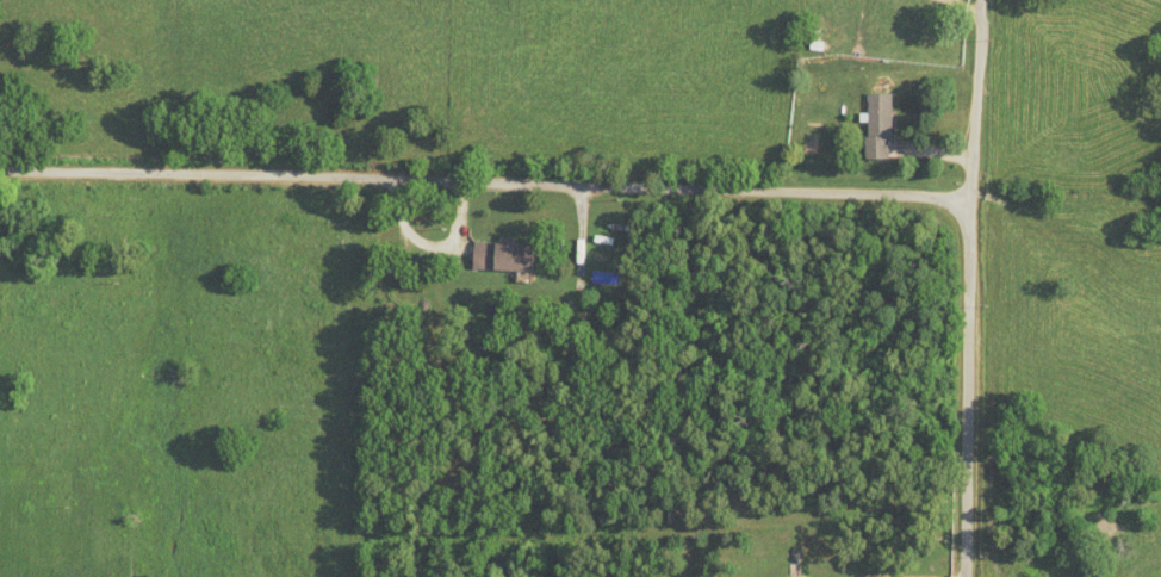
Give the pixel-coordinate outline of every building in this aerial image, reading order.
[(887,92),(865,92),(865,157),(887,157),(887,92)] [(529,270),(529,241),(472,240),(472,269),(529,270)]
